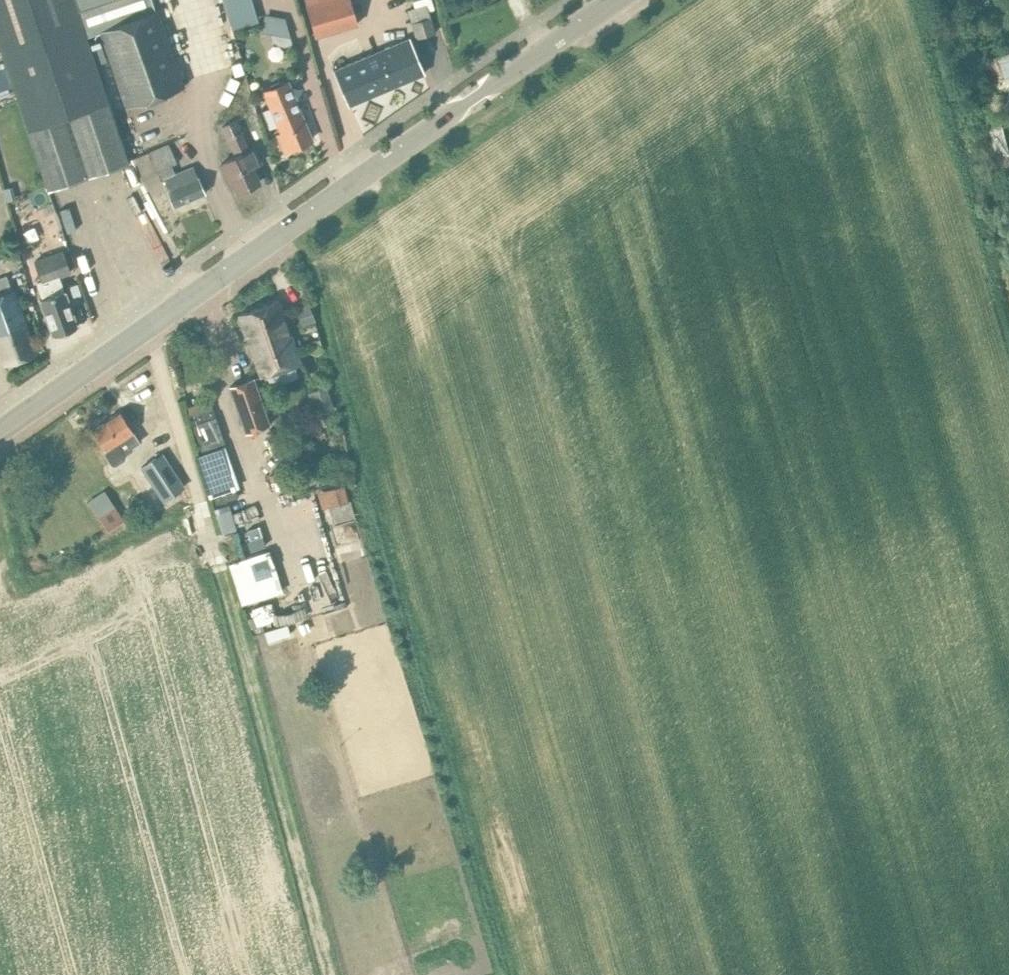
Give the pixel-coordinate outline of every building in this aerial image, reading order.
[(85,34),(75,0),(0,0),(0,47),(48,188),(127,161),(85,34)] [(184,86),(156,9),(153,0),(75,0),(85,34),(100,29),(127,106),(184,86)] [(315,34),(356,22),(350,0),(306,0),(315,34)] [(415,37),(437,32),(427,3),(407,9),(413,21),(411,22),(415,37)] [(274,33),(272,41),(286,43),(291,18),(267,13),(263,30),(274,33)] [(335,69),(349,104),(423,73),(408,38),(335,69)] [(1000,55),(988,59),(995,81),(1007,78),(1000,55)] [(264,90),(281,130),(277,132),(285,150),(311,139),(287,81),(264,90)] [(221,163),(229,182),(233,181),(238,192),(259,182),(252,166),(261,162),(252,144),(248,146),(235,120),(222,126),(236,156),(221,163)] [(177,161),(170,144),(149,153),(156,169),(158,168),(174,206),(205,193),(194,166),(175,174),(171,164),(177,161)] [(63,253),(35,263),(41,281),(37,282),(43,297),(40,298),(53,335),(77,327),(64,290),(63,290),(58,276),(70,272),(63,253)] [(0,277),(0,350),(5,364),(36,353),(7,274),(0,277)] [(256,308),(266,337),(271,335),(275,349),(294,342),(278,299),(256,308)] [(261,375),(271,371),(276,375),(285,372),(290,364),(301,360),(294,342),(275,349),(271,335),(266,337),(256,308),(239,314),(261,375)] [(231,385),(247,431),(246,431),(248,439),(258,435),(255,428),(270,424),(253,377),(231,385)] [(334,406),(328,386),(309,392),(316,414),(335,407),(334,406)] [(210,399),(186,407),(215,494),(239,486),(225,445),(210,399)] [(92,430),(105,448),(104,453),(111,464),(116,465),(125,459),(126,454),(134,449),(132,446),(140,441),(120,411),(92,430)] [(138,446),(146,458),(154,451),(147,440),(138,446)] [(162,453),(141,466),(163,500),(184,486),(162,453)] [(318,491),(321,508),(348,500),(344,484),(318,491)] [(88,500),(109,530),(125,520),(105,489),(88,500)] [(243,520),(239,505),(231,507),(235,522),(243,520)] [(247,530),(250,539),(261,535),(258,526),(247,530)] [(262,536),(247,541),(251,550),(265,546),(262,536)] [(230,558),(238,601),(281,593),(273,550),(230,558)] [(272,602),(252,605),(255,624),(275,621),(272,602)]
